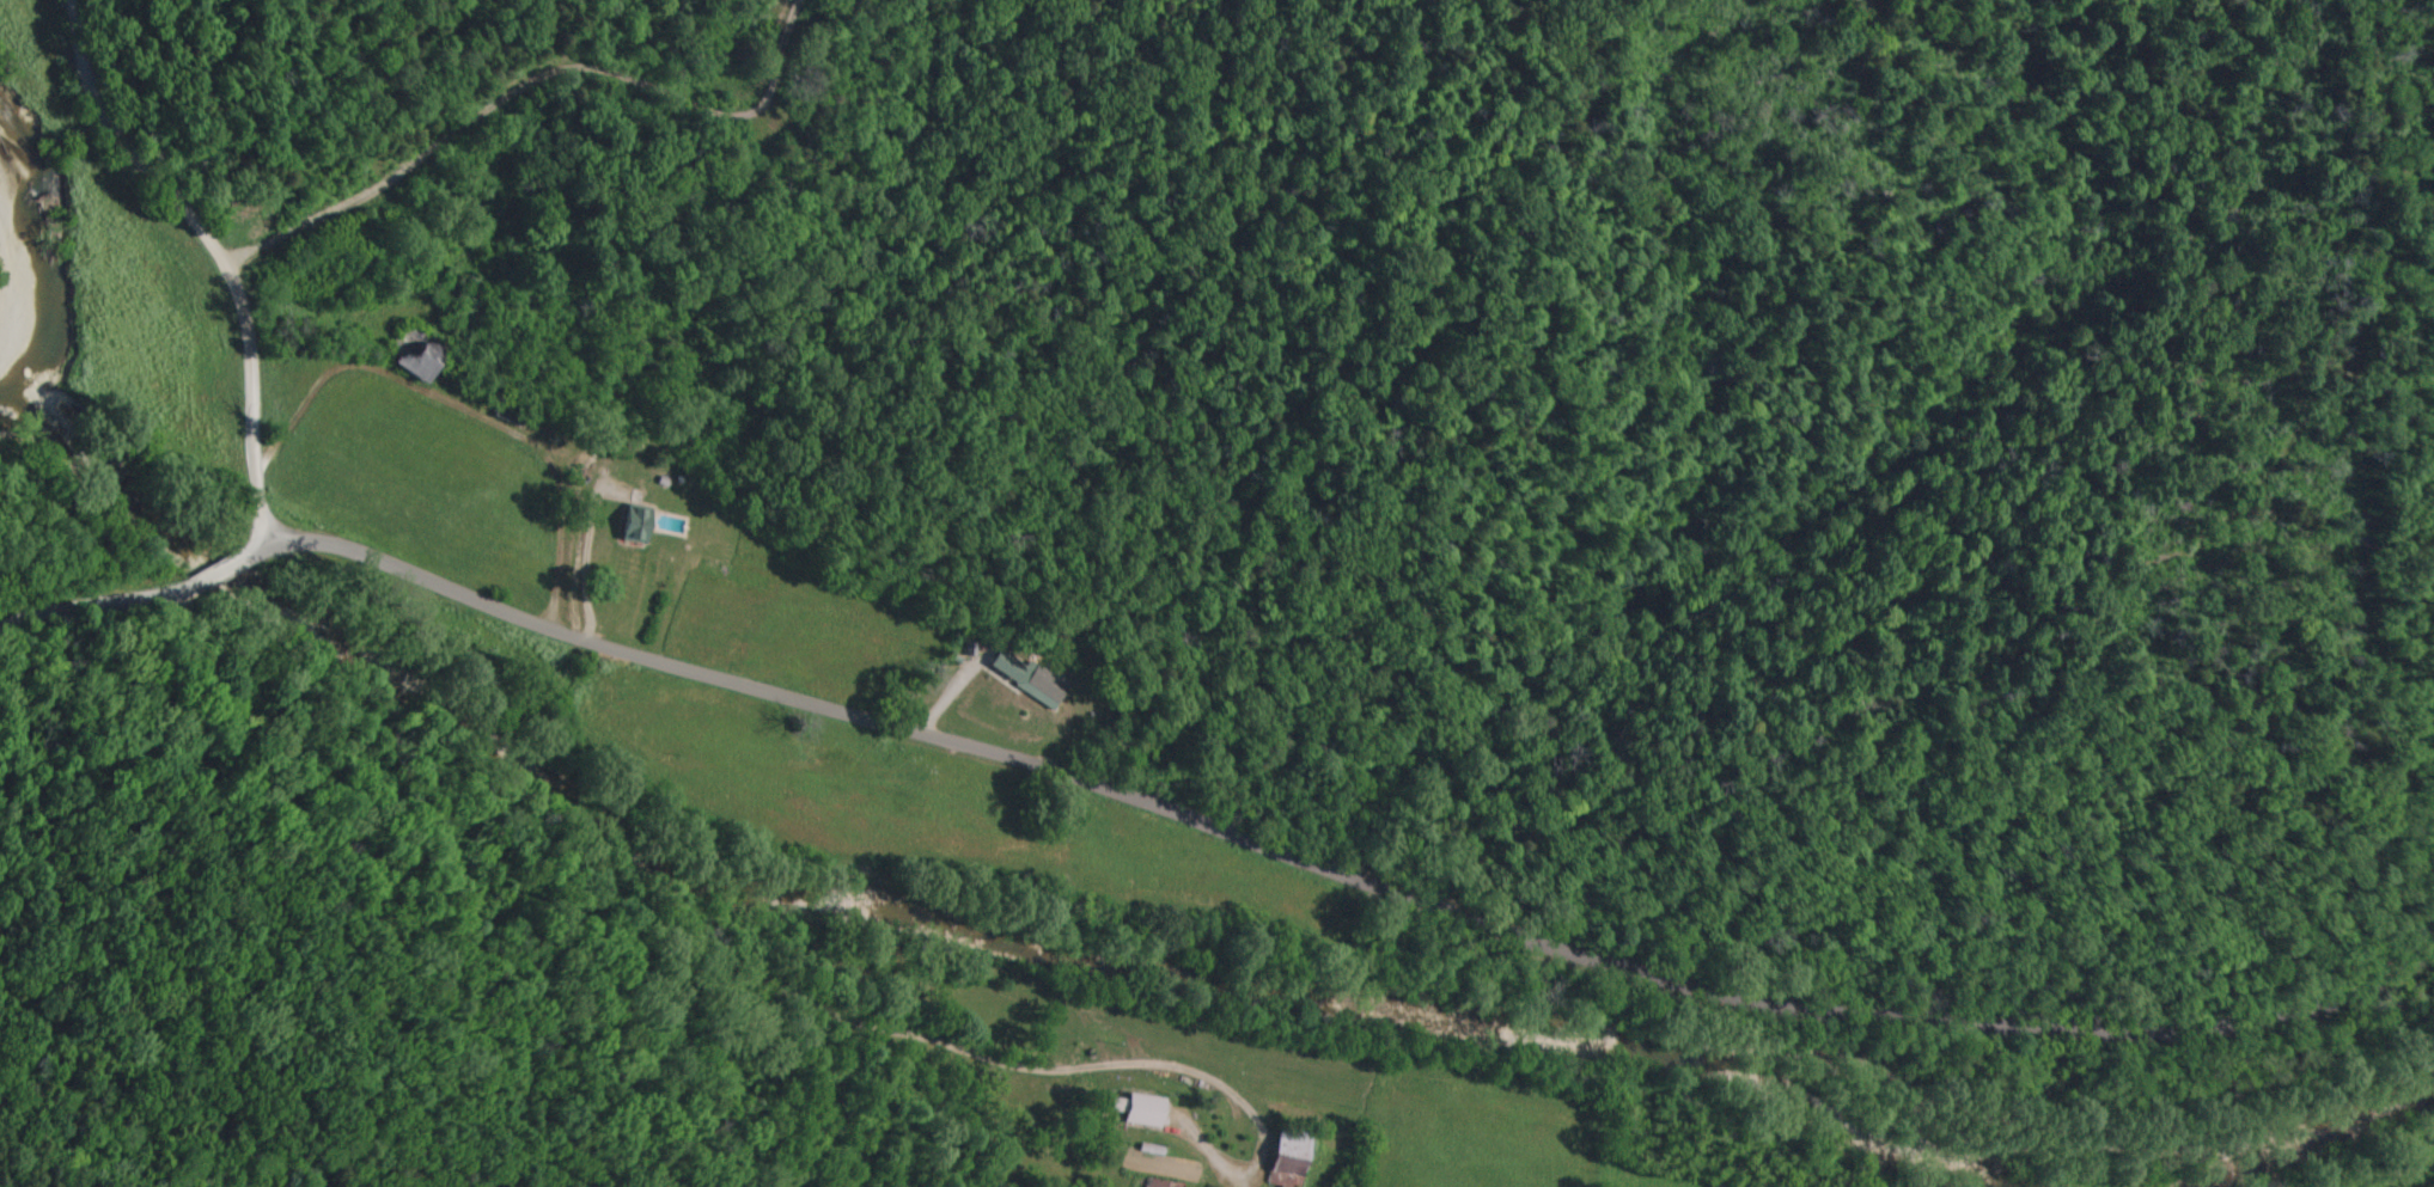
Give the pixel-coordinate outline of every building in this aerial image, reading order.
[(395,354),(388,368),(422,384),(438,351),(419,342),(411,361),(395,354)] [(613,539),(637,545),(644,516),(621,510),(613,539)] [(983,673),(1053,710),(1071,677),(1047,664),(1040,677),(994,653),(983,673)] [(1298,1136),(1266,1135),(1264,1186),(1266,1186),(1296,1186),(1298,1136)]
